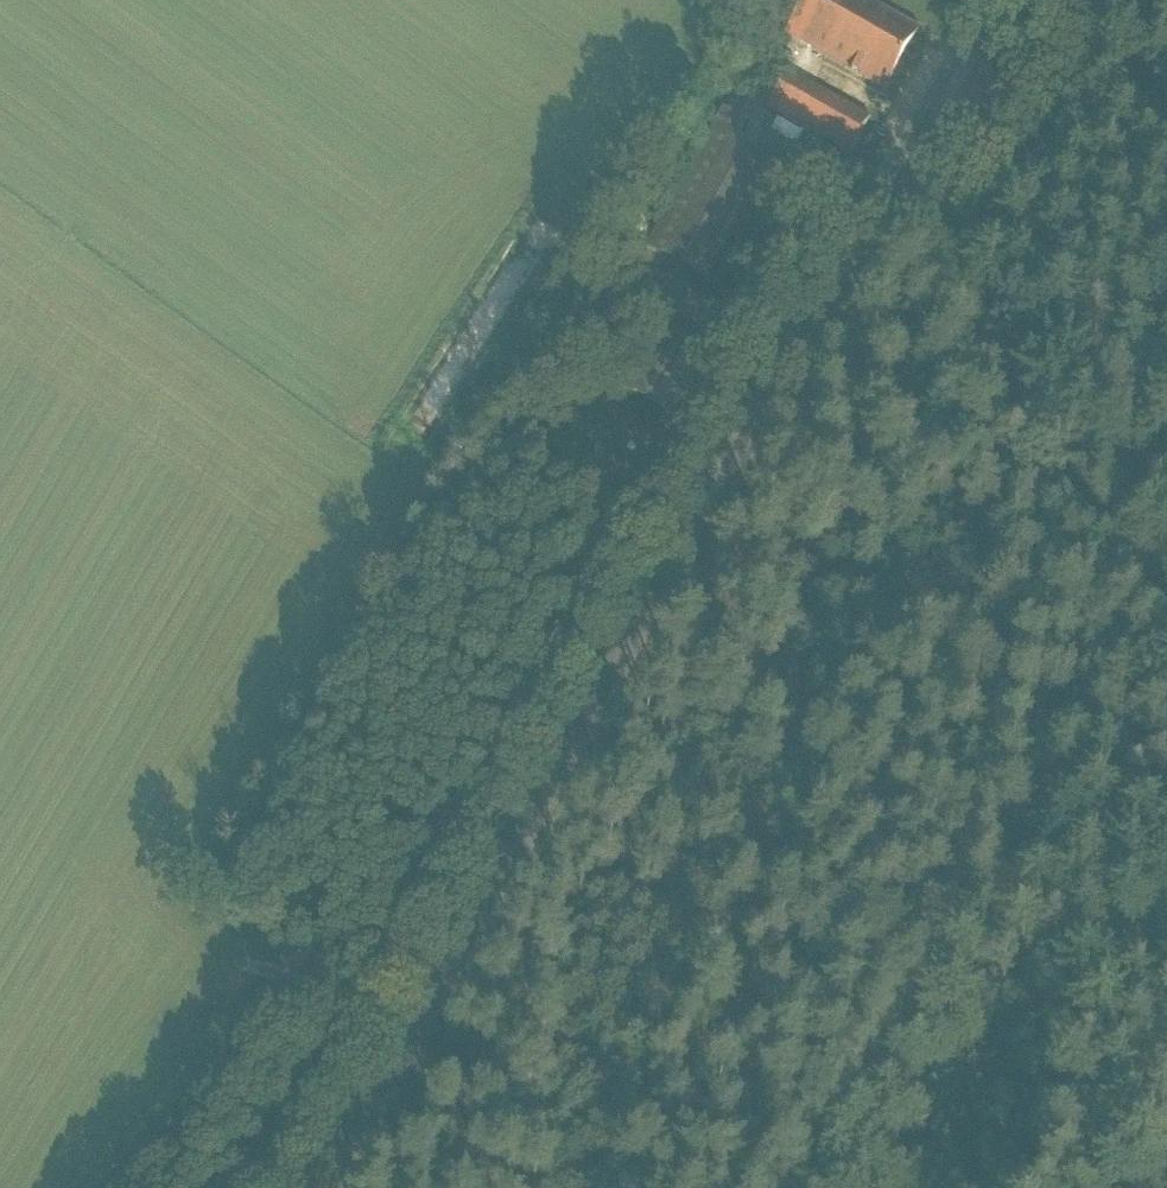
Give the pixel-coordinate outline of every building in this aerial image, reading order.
[(785,35),(885,90),(919,30),(865,0),(804,0),(785,35)] [(766,108),(828,143),(848,155),(869,118),(787,72),(766,108)] [(801,138),(786,163),(847,200),(862,175),(801,138)]
